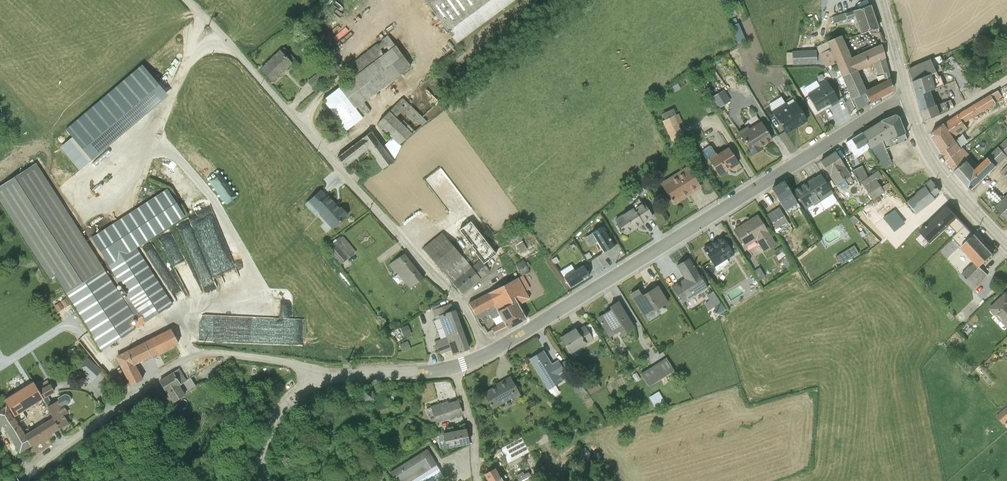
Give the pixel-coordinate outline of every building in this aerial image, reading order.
[(456,43),(514,0),(424,0),(456,43)] [(832,21),(830,22),(830,24),(833,23),(833,24),(846,19),(846,20),(854,18),(860,34),(878,28),(870,5),(845,14),(844,13),(831,17),(832,21)] [(737,24),(730,27),(737,44),(744,41),(737,24)] [(351,79),(323,101),(345,130),(370,111),(363,102),(411,66),(387,35),(348,66),(351,70),(347,73),(351,79)] [(872,63),(884,58),(880,45),(851,58),(840,35),(815,47),(824,68),(835,63),(837,68),(841,77),(856,70),(872,63)] [(284,48),(260,69),(272,81),(295,60),(284,48)] [(795,52),(790,52),(790,64),(815,63),(815,50),(795,50),(795,52)] [(884,58),(872,63),(877,75),(882,74),(882,75),(883,79),(883,82),(865,91),(869,103),(892,90),(884,58)] [(917,96),(931,91),(945,85),(941,76),(939,76),(937,72),(943,70),(940,65),(935,67),(931,59),(909,68),(917,96)] [(72,137),(59,148),(79,171),(168,95),(142,65),(65,129),(72,137)] [(829,76),(824,68),(817,73),(822,80),(829,76)] [(836,76),(833,70),(833,68),(827,70),(830,77),(836,76)] [(841,77),(837,68),(833,70),(836,76),(838,80),(842,79),(841,77)] [(856,70),(841,77),(842,79),(851,98),(856,107),(857,109),(869,103),(865,91),(856,70)] [(320,71),(306,81),(312,88),(325,78),(320,71)] [(706,79),(699,83),(702,88),(709,85),(706,79)] [(818,87),(806,94),(816,111),(829,103),(831,106),(838,101),(825,80),(817,85),(818,87)] [(722,90),(710,98),(717,109),(729,101),(722,90)] [(948,160),(962,149),(954,137),(968,128),(964,123),(996,104),(995,101),(1002,97),(998,90),(932,132),(931,135),(948,160)] [(931,91),(917,96),(921,112),(936,106),(931,91)] [(796,124),(797,126),(806,121),(794,101),(787,105),(784,102),(784,103),(780,97),(768,104),(772,110),(771,110),(784,131),(796,124)] [(370,131),(336,157),(344,167),(366,149),(376,161),(362,172),(367,178),(381,168),(382,169),(393,161),(401,146),(399,144),(426,121),(402,98),(376,123),(391,138),(382,147),(370,131)] [(856,107),(851,98),(844,102),(849,113),(856,107)] [(936,106),(921,112),(925,122),(949,110),(947,105),(948,105),(947,102),(936,106)] [(672,108),(661,113),(664,120),(661,121),(670,140),(683,135),(678,124),(681,122),(677,114),(675,115),(672,108)] [(863,139),(869,148),(881,141),(884,149),(907,140),(897,117),(894,115),(880,121),(861,133),(864,138),(863,139)] [(746,126),(737,132),(751,154),(759,149),(758,147),(770,139),(759,121),(748,129),(746,126)] [(864,138),(861,133),(845,142),(855,157),(869,148),(863,139),(864,138)] [(1006,155),(1006,138),(999,146),(1006,155)] [(727,166),(729,168),(737,163),(727,147),(715,154),(710,146),(708,146),(701,150),(701,152),(705,159),(707,158),(717,173),(727,166)] [(955,172),(970,189),(971,189),(972,189),(979,183),(1006,157),(1006,155),(999,146),(979,166),(972,157),(955,172)] [(962,149),(948,160),(955,172),(972,157),(964,148),(962,149)] [(834,152),(820,161),(836,185),(837,184),(840,189),(842,190),(847,186),(844,180),(850,176),(834,152)] [(0,186),(0,202),(49,278),(54,275),(92,335),(91,336),(100,351),(160,312),(173,304),(137,247),(185,216),(167,188),(91,237),(108,263),(109,265),(108,266),(119,284),(122,288),(127,296),(123,299),(118,291),(115,287),(102,267),(36,163),(0,186)] [(685,166),(660,182),(673,203),(681,198),(680,196),(698,185),(685,166)] [(727,166),(717,173),(718,175),(729,168),(727,166)] [(861,166),(852,170),(857,182),(867,177),(861,166)] [(877,170),(860,182),(872,200),(891,186),(888,182),(880,188),(876,180),(881,177),(877,170)] [(813,178),(793,191),(805,209),(812,204),(813,206),(819,202),(823,208),(826,209),(835,203),(836,200),(819,175),(814,178),(813,178)] [(925,186),(905,202),(915,214),(935,199),(933,196),(940,191),(931,179),(924,185),(925,186)] [(783,181),(771,189),(787,215),(799,207),(783,181)] [(638,192),(645,188),(641,182),(635,185),(638,192)] [(320,190),(304,205),(316,217),(318,214),(332,229),(347,214),(341,207),(339,209),(327,196),(326,197),(320,190)] [(996,207),(1006,219),(1006,196),(996,207)] [(632,207),(614,219),(618,225),(617,225),(621,231),(622,231),(624,234),(641,223),(641,222),(651,216),(642,202),(640,203),(637,198),(630,203),(632,207)] [(196,204),(200,223),(211,221),(213,229),(218,227),(212,200),(196,204)] [(947,206),(921,232),(931,242),(957,216),(947,206)] [(778,208),(766,215),(778,236),(791,228),(790,225),(787,223),(778,208)] [(745,246),(753,241),(755,240),(762,252),(774,244),(756,215),(733,229),(744,247),(745,246)] [(441,232),(422,248),(442,271),(461,294),(489,271),(484,263),(495,254),(470,221),(457,231),(479,260),(471,266),(441,232)] [(968,240),(974,234),(965,224),(963,225),(960,232),(968,240)] [(600,226),(590,232),(603,252),(613,246),(600,226)] [(512,231),(508,232),(520,254),(527,250),(516,232),(513,233),(512,231)] [(722,237),(732,253),(737,251),(727,234),(722,237)] [(974,234),(968,240),(960,247),(975,262),(970,266),(969,265),(962,274),(976,288),(988,275),(980,266),(993,254),(974,234)] [(330,246),(326,249),(340,264),(356,252),(342,236),(336,241),(335,239),(329,245),(330,246)] [(732,253),(722,237),(702,249),(716,270),(718,271),(722,268),(723,266),(727,263),(727,261),(726,259),(733,255),(732,253)] [(223,242),(224,246),(213,248),(216,260),(232,257),(228,241),(223,242)] [(753,241),(745,246),(748,250),(756,245),(753,241)] [(853,245),(835,256),(840,264),(858,253),(853,245)] [(780,246),(772,251),(778,260),(780,259),(786,270),(793,266),(786,254),(785,255),(780,246)] [(397,274),(402,280),(409,289),(423,278),(403,253),(388,265),(393,271),(394,270),(397,274)] [(684,278),(671,286),(681,303),(706,288),(687,258),(676,265),(684,278)] [(480,318),(485,315),(488,313),(491,318),(498,314),(502,322),(490,328),(491,330),(486,332),(490,338),(525,319),(517,305),(529,299),(524,291),(529,288),(523,275),(524,277),(528,275),(527,273),(529,272),(522,259),(514,263),(520,274),(468,303),(477,319),(480,318)] [(582,265),(563,277),(569,287),(589,275),(582,265)] [(758,267),(752,271),(758,280),(764,276),(758,267)] [(402,280),(397,274),(392,278),(398,284),(402,280)] [(747,280),(745,290),(752,292),(754,282),(747,280)] [(637,289),(629,294),(647,322),(658,316),(655,310),(667,302),(656,286),(645,293),(646,295),(642,297),(637,289)] [(708,300),(703,304),(707,310),(719,302),(712,291),(705,295),(708,300)] [(990,309),(1002,322),(1000,325),(1005,330),(1006,328),(1006,293),(1006,292),(990,309)] [(610,309),(597,318),(609,337),(618,331),(620,335),(633,327),(617,301),(609,307),(610,309)] [(440,307),(432,310),(431,310),(435,320),(433,320),(436,329),(442,327),(445,337),(462,332),(454,310),(453,310),(450,303),(440,307)] [(720,303),(713,308),(716,313),(724,308),(720,303)] [(583,326),(591,338),(597,335),(589,322),(583,326)] [(407,325),(399,328),(403,337),(411,334),(407,325)] [(591,338),(583,326),(576,330),(575,328),(560,337),(569,353),(592,339),(591,338)] [(171,328),(115,356),(131,385),(137,382),(142,379),(134,365),(178,343),(171,328)] [(462,332),(445,337),(434,341),(439,353),(451,349),(453,355),(468,349),(462,332)] [(407,340),(399,344),(402,351),(410,348),(407,340)] [(542,350),(528,359),(548,391),(555,387),(554,385),(568,377),(567,375),(572,372),(566,361),(560,365),(557,359),(551,363),(542,350)] [(98,370),(97,371),(99,369),(85,357),(76,367),(82,372),(91,363),(98,370)] [(665,357),(640,373),(647,386),(673,370),(665,357)] [(101,371),(99,369),(97,371),(98,370),(91,363),(82,372),(92,381),(101,371)] [(178,369),(160,381),(167,393),(162,396),(167,404),(172,402),(196,387),(190,377),(185,380),(178,369)] [(516,389),(513,384),(509,377),(493,385),(494,387),(483,393),(489,403),(490,405),(492,408),(512,396),(514,399),(520,396),(516,389)] [(575,378),(569,382),(578,397),(585,393),(575,378)] [(36,386),(43,399),(53,417),(59,428),(67,423),(61,412),(66,410),(63,406),(69,403),(70,401),(70,398),(69,396),(66,394),(64,394),(57,397),(58,399),(51,404),(47,396),(55,392),(47,380),(36,386)] [(595,380),(585,387),(589,393),(600,386),(595,380)] [(14,415),(14,417),(36,403),(43,399),(36,386),(33,381),(4,399),(14,415)] [(280,381),(274,385),(278,392),(284,388),(280,381)] [(371,391),(364,391),(365,400),(372,399),(371,391)] [(648,397),(644,400),(650,410),(654,408),(655,409),(665,403),(657,391),(648,397)] [(4,399),(4,398),(2,398),(2,397),(0,399),(0,427),(4,425),(20,451),(30,445),(18,423),(14,417),(14,415),(4,399)] [(451,408),(459,406),(457,400),(448,403),(448,401),(426,408),(426,409),(430,407),(435,423),(454,417),(453,416),(451,408)] [(451,408),(453,416),(461,413),(459,406),(451,408)] [(997,415),(1004,423),(1006,420),(1006,406),(997,415)] [(18,423),(30,445),(59,428),(53,417),(31,430),(24,419),(18,423)] [(541,426),(488,454),(492,461),(503,455),(507,462),(549,440),(541,426)] [(443,434),(437,436),(440,448),(468,442),(466,429),(443,434)] [(409,480),(424,471),(436,464),(427,448),(389,471),(395,480),(409,480)] [(485,473),(493,468),(491,464),(482,469),(485,473)] [(445,477),(447,480),(462,480),(470,476),(463,465),(445,477)] [(485,473),(489,480),(502,480),(494,468),(493,468),(485,473)]
